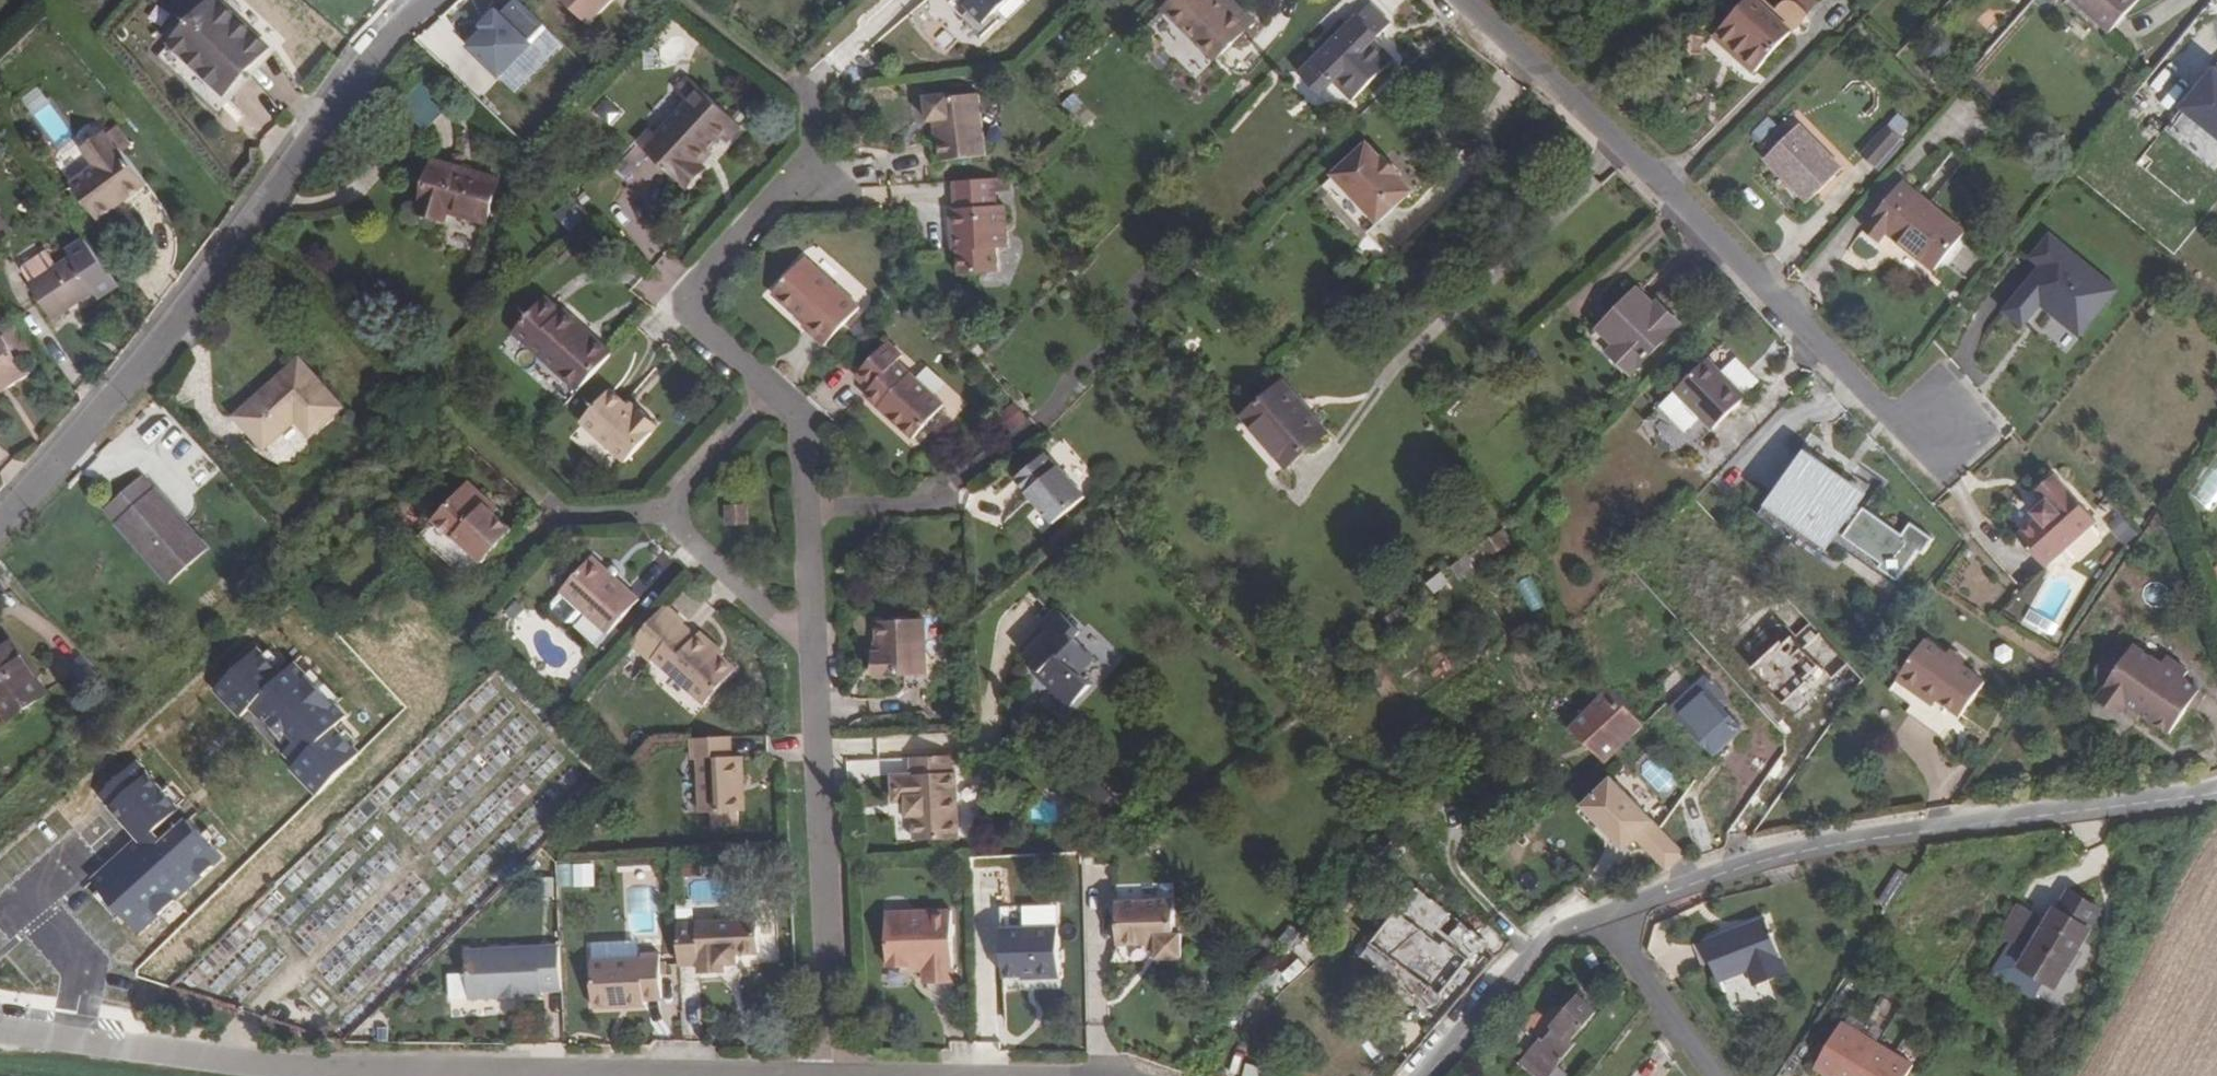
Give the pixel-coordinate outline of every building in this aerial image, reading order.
[(194,21),(210,4),(206,0),(172,0),(194,21)] [(173,44),(218,86),(239,64),(247,71),(268,49),(216,0),(213,0),(210,4),(194,21),(173,44)] [(533,44),(529,41),(544,25),(519,0),(515,0),(501,14),(497,10),(482,25),(486,29),(469,46),(501,77),(533,44)] [(590,25),(614,0),(564,0),(590,25)] [(1008,0),(956,0),(968,12),(960,20),(979,39),(997,23),(991,16),(1008,0)] [(1165,9),(1216,60),(1255,21),(1235,1),(1229,7),(1222,0),(1175,0),(1165,9)] [(1741,55),(1738,59),(1754,73),(1792,32),(1756,0),(1746,0),(1717,33),(1741,55)] [(2109,33),(2139,0),(2072,0),(2109,33)] [(1320,53),(1300,74),(1321,95),(1334,82),(1353,101),(1394,59),(1374,40),(1391,23),(1370,3),(1358,16),(1357,15),(1348,25),(1320,53)] [(1340,17),(1312,45),(1320,53),(1348,25),(1340,17)] [(516,91),(562,44),(548,31),(503,78),(516,91)] [(1714,37),(1738,59),(1741,55),(1717,33),(1714,37)] [(226,93),(247,71),(239,64),(218,86),(226,93)] [(2216,137),(2216,71),(2214,68),(2181,109),(2216,137)] [(683,97),(696,83),(687,75),(674,89),(683,97)] [(648,153),(683,186),(705,164),(700,160),(721,138),(727,143),(741,128),(696,83),(683,97),(688,103),(658,135),(652,129),(639,144),(648,153)] [(41,87),(22,97),(30,114),(50,103),(41,87)] [(1085,104),(1074,93),(1062,105),(1073,115),(1085,104)] [(951,95),(926,98),(929,122),(937,121),(939,139),(942,161),(985,156),(977,94),(951,98),(951,95)] [(1899,113),(1888,125),(1902,137),(1912,124),(1899,113)] [(1785,133),(1768,117),(1753,132),(1770,149),(1785,133)] [(1799,125),(1765,159),(1809,203),(1843,168),(1799,125)] [(1861,155),(1875,167),(1900,139),(1886,127),(1861,155)] [(95,166),(118,148),(105,131),(82,149),(95,166)] [(639,144),(616,168),(625,177),(648,153),(639,144)] [(1335,175),(1378,222),(1411,191),(1396,175),(1398,173),(1384,158),(1382,160),(1367,144),(1335,175)] [(71,185),(99,221),(147,184),(119,147),(118,148),(71,185)] [(700,160),(705,164),(714,154),(710,150),(700,160)] [(486,224),(499,179),(433,160),(418,212),(446,220),(448,213),(486,224)] [(687,190),(709,168),(705,164),(683,186),(687,190)] [(954,182),(956,208),(950,209),(952,236),(957,236),(958,251),(959,275),(998,272),(997,249),(995,230),(1006,229),(1004,206),(998,206),(996,192),(1005,192),(1004,178),(954,182)] [(1903,181),(1864,229),(1880,242),(1886,233),(1934,272),(1966,232),(1903,181)] [(592,255),(606,241),(569,202),(555,215),(592,255)] [(10,231),(0,216),(0,238),(10,231)] [(997,249),(1007,248),(1006,229),(995,230),(997,249)] [(2080,335),(2113,294),(2086,272),(2091,266),(2049,232),(2030,256),(2040,264),(2003,310),(2023,326),(2041,304),(2048,294),(2057,302),(2050,311),(2080,335)] [(116,278),(91,246),(58,267),(47,250),(26,264),(25,269),(34,282),(29,285),(52,319),(116,278)] [(805,259),(773,294),(805,323),(803,326),(825,346),(859,307),(805,259)] [(1176,276),(1167,265),(1160,270),(1169,282),(1176,276)] [(2086,272),(2113,294),(2118,288),(2091,266),(2086,272)] [(1654,306),(1637,290),(1599,330),(1615,346),(1621,351),(1615,357),(1632,373),(1679,324),(1657,302),(1654,306)] [(2041,304),(2050,311),(2057,302),(2048,294),(2041,304)] [(578,391),(613,353),(564,309),(561,311),(545,297),(513,332),(578,391)] [(6,389),(27,376),(0,333),(0,387),(3,385),(6,389)] [(887,342),(856,376),(870,389),(865,396),(913,439),(944,405),(897,362),(903,356),(887,342)] [(1621,351),(1615,346),(1610,352),(1615,357),(1621,351)] [(1728,380),(1734,374),(1715,354),(1709,361),(1728,380)] [(1707,359),(1675,391),(1713,429),(1745,397),(1728,380),(1709,361),(1707,359)] [(339,407),(300,362),(239,417),(264,446),(297,417),(310,433),(339,407)] [(1326,432),(1310,414),(1306,418),(1280,386),(1243,418),(1286,467),(1326,432)] [(581,422),(626,462),(659,426),(640,410),(637,413),(610,389),(581,422)] [(1059,466),(1057,467),(1045,454),(1015,479),(1054,524),(1085,497),(1059,466)] [(1793,478),(1808,457),(1804,454),(1760,517),(1807,550),(1811,546),(1824,554),(1836,537),(1784,500),(1797,481),(1793,478)] [(1881,569),(1898,581),(1919,552),(1923,555),(1934,539),(1911,524),(1903,536),(1865,509),(1864,509),(1857,504),(1863,495),(1808,457),(1793,478),(1797,481),(1784,500),(1836,537),(1846,521),(1853,526),(1846,538),(1884,565),(1881,569)] [(2095,518),(2052,472),(2032,490),(2042,500),(2031,511),(2035,516),(2016,534),(2045,565),(2095,518)] [(208,548),(154,488),(154,489),(142,476),(105,509),(117,522),(115,523),(169,583),(208,548)] [(488,500),(469,482),(434,520),(454,538),(455,537),(484,563),(514,530),(496,514),(485,504),(488,500)] [(500,510),(488,500),(485,504),(496,514),(500,510)] [(747,504),(728,505),(728,525),(748,525),(747,504)] [(2129,543),(2140,532),(2121,515),(2111,527),(2129,543)] [(1477,547),(1450,566),(1461,580),(1487,561),(1477,547)] [(561,592),(608,634),(639,600),(592,557),(561,592)] [(1547,605),(1532,576),(1517,584),(1533,613),(1547,605)] [(683,624),(663,606),(633,639),(653,658),(683,624)] [(1079,630),(1055,606),(1040,623),(1043,626),(1019,651),(1047,677),(1044,681),(1071,706),(1091,684),(1080,673),(1095,658),(1073,637),(1079,630)] [(880,677),(927,674),(925,619),(877,621),(879,650),(880,677)] [(1803,622),(1754,673),(1794,711),(1806,700),(1817,710),(1854,671),(1803,622)] [(700,632),(696,636),(683,624),(653,658),(704,705),(736,670),(712,648),(715,645),(700,632)] [(1870,644),(1881,652),(1892,636),(1881,628),(1870,644)] [(1937,702),(1960,718),(1985,682),(1963,667),(1947,655),(1925,640),(1896,682),(1927,704),(1931,698),(1937,702)] [(0,649),(0,710),(8,721),(46,694),(10,642),(0,649)] [(712,648),(722,656),(724,654),(715,645),(712,648)] [(2106,685),(2096,700),(2119,716),(2127,705),(2169,735),(2187,709),(2195,708),(2201,699),(2199,691),(2183,680),(2187,673),(2166,657),(2161,665),(2133,646),(2123,661),(2116,656),(2105,658),(2097,670),(2099,680),(2106,685)] [(1963,667),(1967,660),(1951,648),(1947,655),(1963,667)] [(257,649),(215,690),(241,717),(253,706),(265,718),(271,712),(298,740),(292,746),(303,758),(292,769),(318,796),(360,755),(334,729),(346,718),(294,664),(282,675),(257,649)] [(1707,677),(1673,708),(1714,753),(1741,728),(1721,707),(1716,701),(1723,694),(1707,677)] [(1905,713),(1944,740),(1960,718),(1937,702),(1933,707),(1927,704),(1896,682),(1890,691),(1910,705),(1905,713)] [(1605,763),(1622,746),(1639,730),(1644,725),(1609,687),(1569,728),(1601,759),(1605,763)] [(1721,707),(1729,700),(1723,694),(1716,701),(1721,707)] [(1933,707),(1937,702),(1931,698),(1927,704),(1933,707)] [(742,757),(731,757),(730,737),(692,738),(693,761),(698,760),(701,814),(712,813),(713,826),(740,824),(740,811),(738,784),(744,783),(742,757)] [(151,923),(235,848),(200,809),(173,833),(164,823),(191,799),(148,751),(112,784),(152,828),(104,871),(151,923)] [(916,839),(959,837),(956,755),(911,756),(912,773),(893,775),(894,801),(908,800),(909,815),(915,814),(916,839)] [(1661,793),(1676,780),(1652,755),(1638,769),(1661,793)] [(1681,850),(1607,776),(1576,806),(1594,824),(1597,820),(1605,828),(1601,831),(1619,849),(1630,838),(1662,869),(1681,850)] [(1597,820),(1594,824),(1601,831),(1605,828),(1597,820)] [(575,864),(576,887),(597,886),(595,863),(575,864)] [(1878,900),(1887,913),(1911,877),(1898,869),(1878,900)] [(2068,889),(2055,909),(2091,930),(2103,910),(2068,889)] [(1430,1007),(1454,978),(1463,967),(1485,940),(1423,890),(1368,957),(1430,1007)] [(1001,962),(1000,895),(978,895),(980,963),(1001,962)] [(1173,899),(1116,902),(1118,945),(1146,944),(1158,944),(1158,952),(1159,958),(1181,957),(1180,934),(1174,934),(1173,899)] [(2056,988),(2091,930),(2055,909),(2047,922),(2020,905),(2001,937),(2012,943),(2029,953),(2021,966),(2045,981),(2056,988)] [(923,982),(952,982),(950,910),(885,912),(887,967),(909,965),(909,969),(922,968),(923,982)] [(1788,973),(1766,918),(1705,944),(1712,962),(1719,978),(1749,965),(1758,985),(1788,973)] [(679,923),(681,965),(700,964),(700,973),(725,972),(725,964),(739,963),(738,953),(760,952),(758,919),(679,923)] [(1035,978),(1060,978),(1058,927),(1003,929),(1004,977),(1035,976),(1035,978)] [(2012,943),(1995,973),(2035,997),(2045,981),(2021,966),(2029,953),(2012,943)] [(1146,944),(1146,953),(1158,952),(1158,944),(1146,944)] [(1712,962),(1705,944),(1694,948),(1701,967),(1712,962)] [(561,947),(468,951),(469,973),(451,974),(452,998),(470,998),(544,995),(544,991),(563,990),(561,947)] [(641,958),(591,961),(594,1008),(646,1005),(646,1000),(662,999),(660,953),(641,954),(641,958)] [(1468,972),(1463,967),(1454,978),(1460,983),(1468,972)] [(698,1036),(699,968),(683,968),(682,1036),(698,1036)] [(1540,1037),(1519,1064),(1533,1075),(1548,1075),(1557,1065),(1573,1046),(1570,1044),(1597,1011),(1579,996),(1543,1040),(1540,1037)] [(1832,1075),(1906,1075),(1915,1061),(1843,1019),(1815,1066),(1832,1075)] [(1245,1075),(1266,1075),(1268,1068),(1249,1062),(1245,1075)] [(1569,1075),(1557,1065),(1548,1075),(1568,1075),(1569,1075)]
